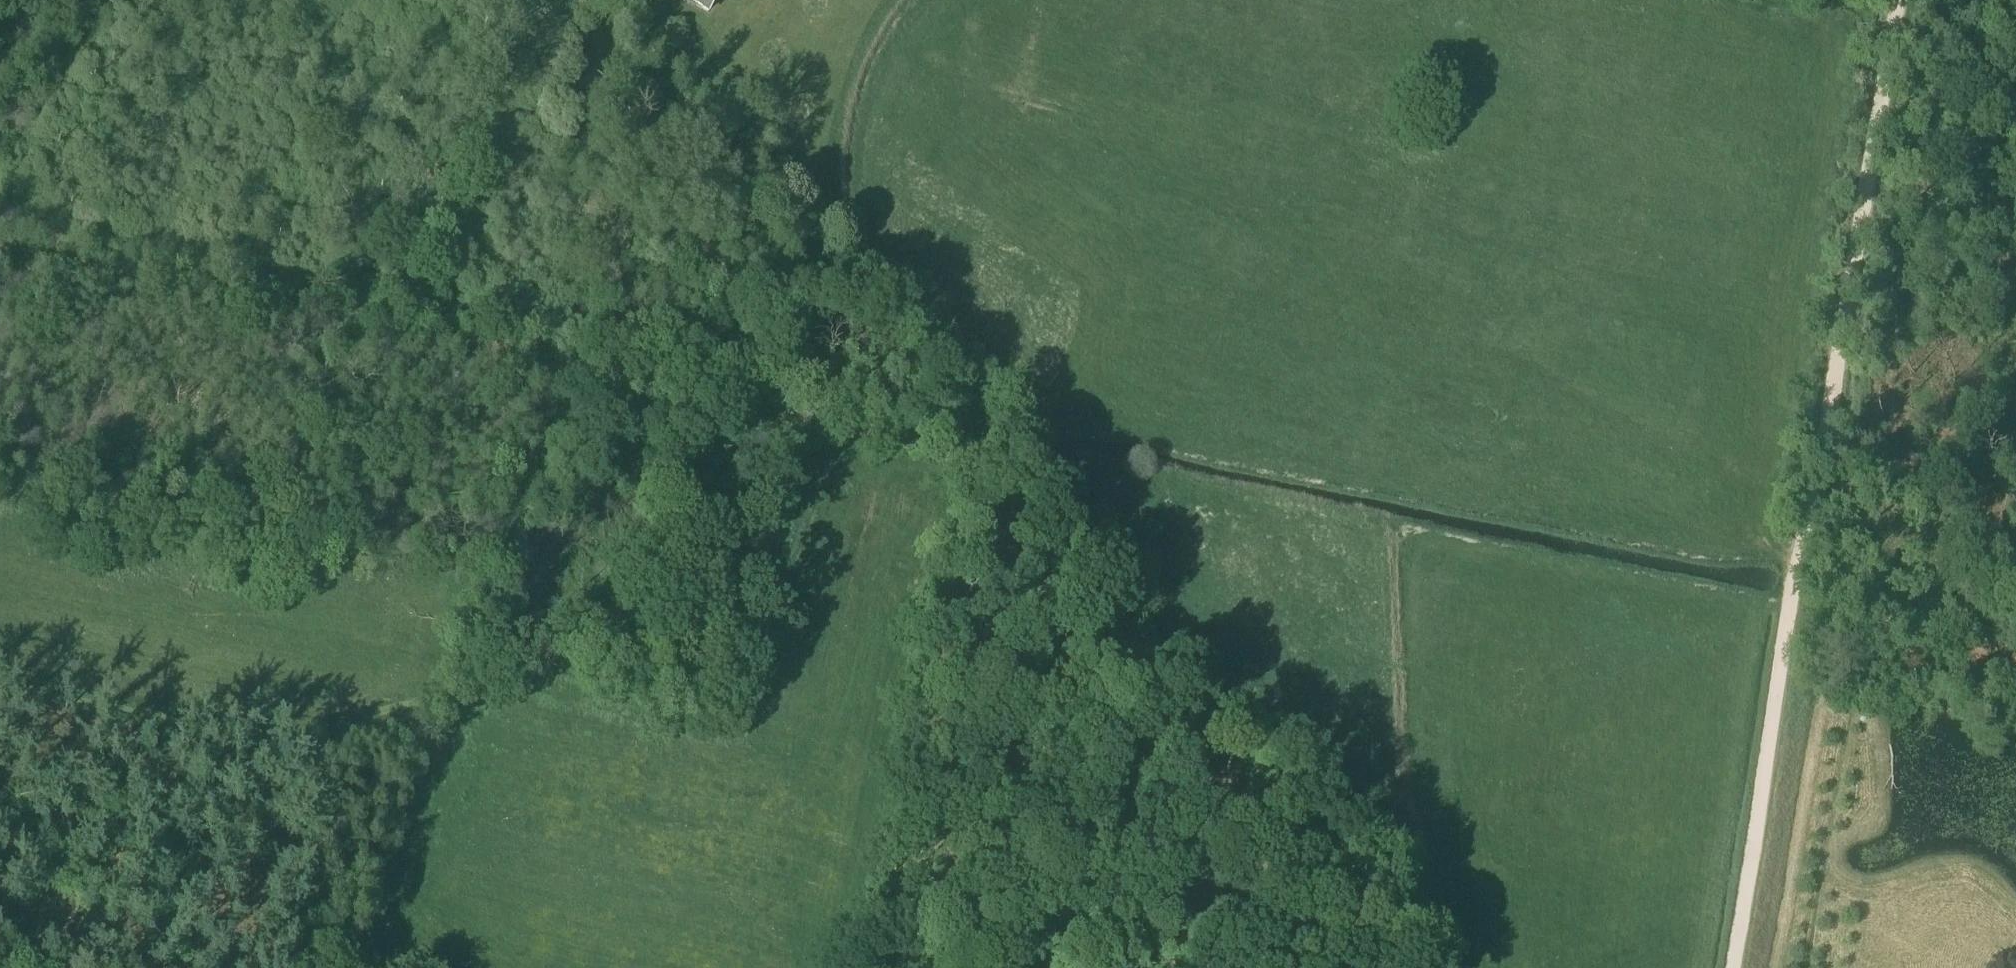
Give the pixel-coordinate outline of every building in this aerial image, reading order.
[(707,12),(715,0),(689,0),(707,12)]
